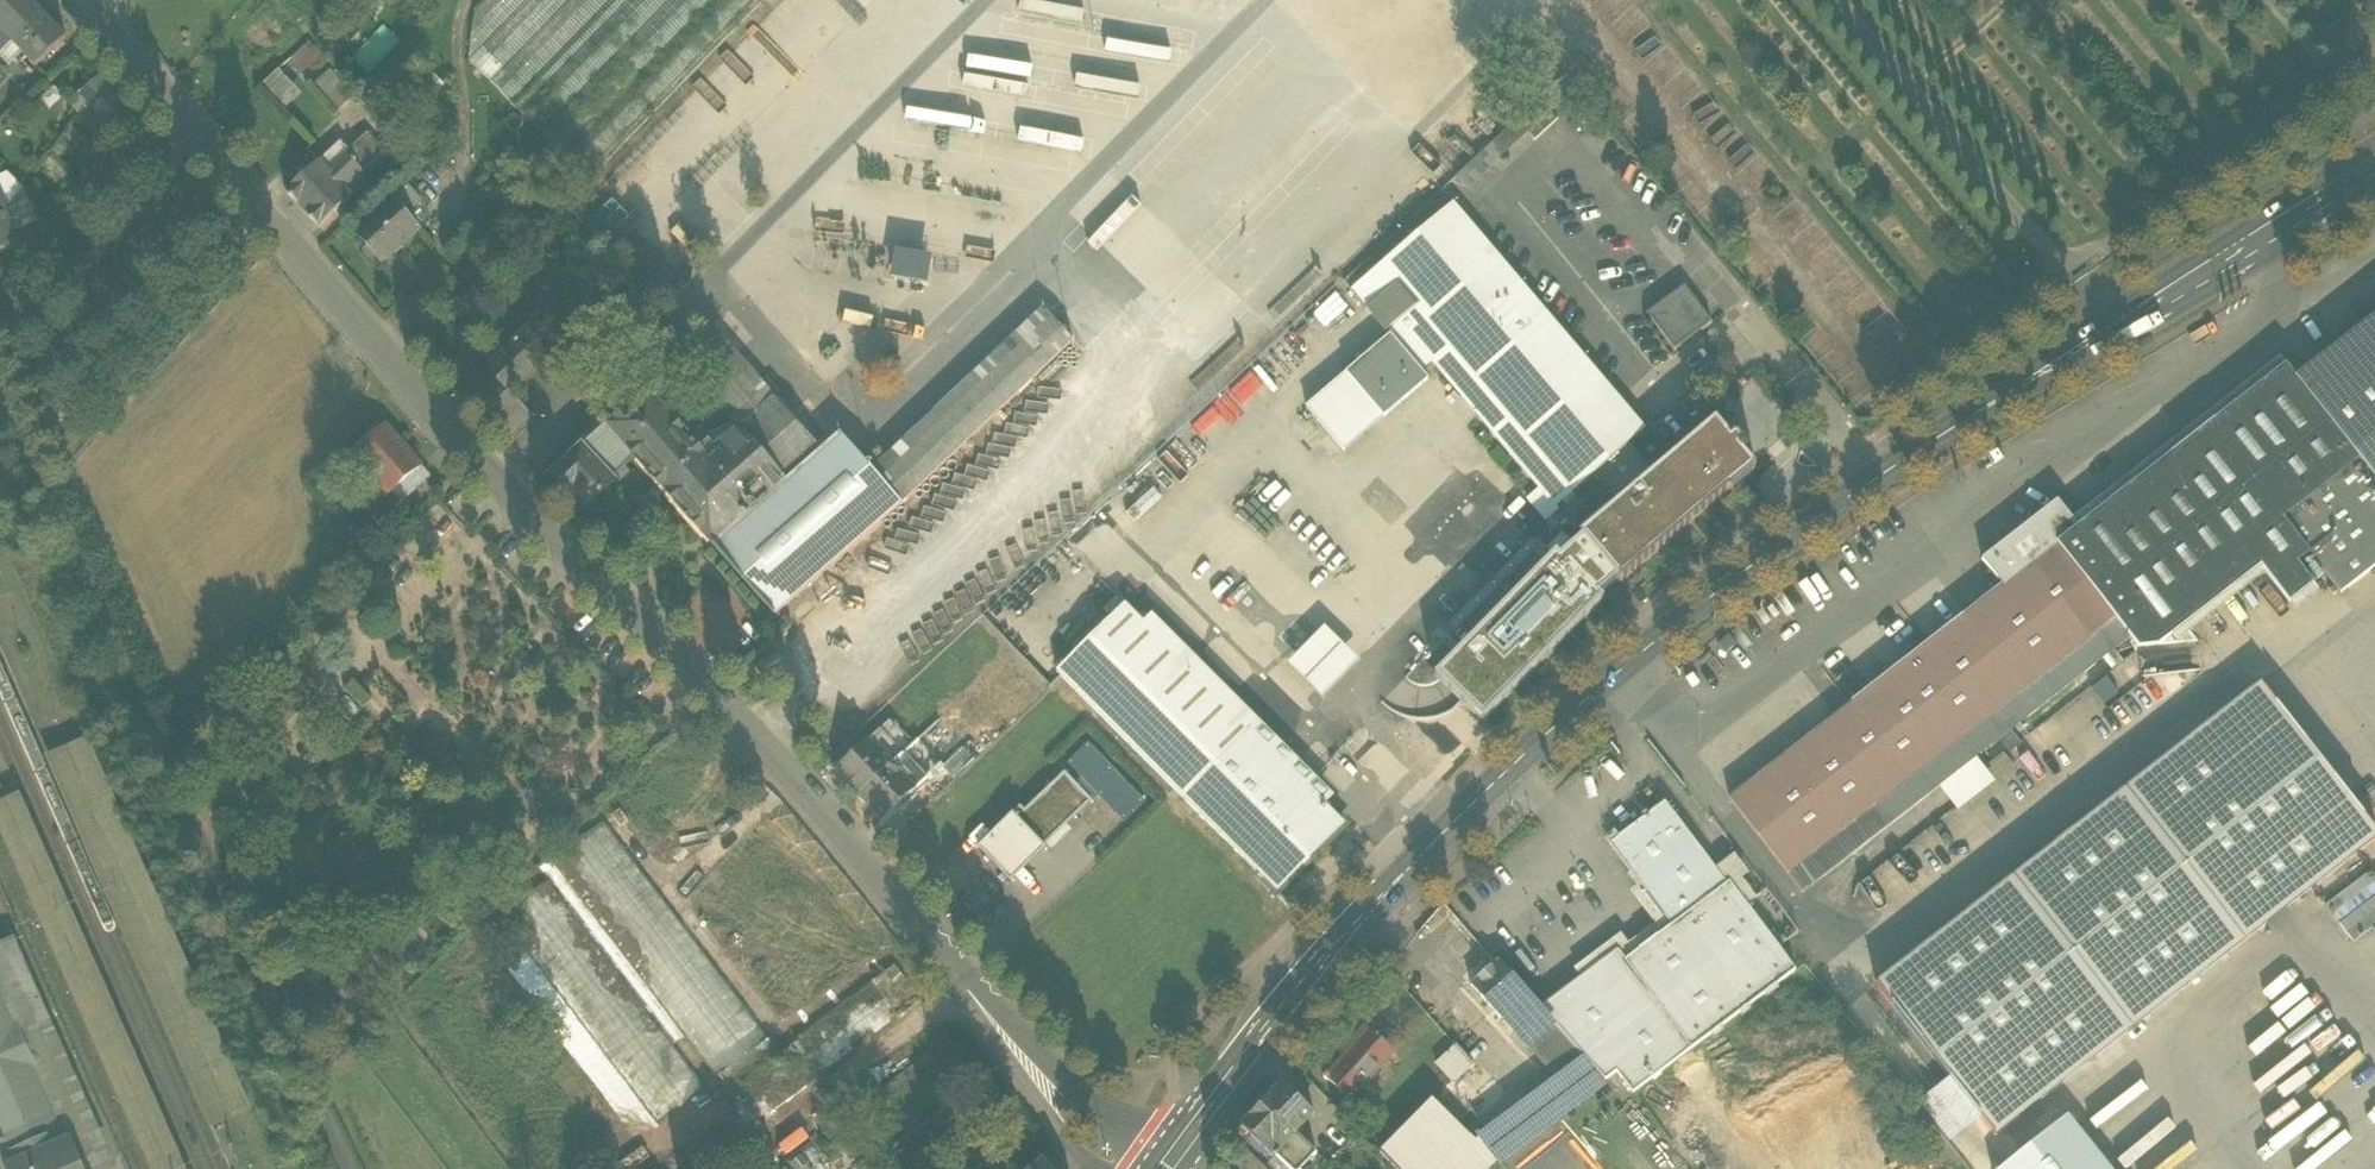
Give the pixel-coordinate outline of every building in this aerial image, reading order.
[(13,44),(42,15),(28,0),(9,0),(0,8),(0,31),(2,32),(13,44)] [(430,12),(441,0),(417,0),(430,12)] [(475,7),(469,62),(516,107),(620,0),(482,0),(475,7)] [(519,110),(588,178),(760,0),(625,0),(519,110)] [(64,38),(42,15),(13,44),(34,67),(64,38)] [(13,44),(2,32),(0,34),(0,56),(13,44)] [(285,106),(300,93),(280,69),(265,82),(285,106)] [(316,88),(338,112),(352,98),(330,75),(316,88)] [(80,95),(92,109),(111,92),(99,78),(80,95)] [(125,107),(111,92),(92,109),(106,124),(125,107)] [(69,105),(82,119),(92,109),(80,95),(69,105)] [(106,124),(92,109),(82,119),(96,134),(106,124)] [(1431,221),(1453,246),(1565,142),(1539,114),(1428,218),(1431,221)] [(349,155),(356,163),(375,146),(367,138),(349,155)] [(385,157),(375,146),(356,163),(367,174),(385,157)] [(288,194),(304,211),(356,163),(349,155),(330,172),(322,163),(288,194)] [(367,174),(356,163),(304,211),(320,230),(354,199),(347,192),(367,174)] [(4,213),(24,189),(9,174),(0,178),(0,204),(4,213)] [(39,223),(24,189),(4,213),(13,234),(39,223)] [(379,263),(383,267),(422,232),(408,217),(422,204),(408,189),(357,235),(370,250),(366,254),(376,265),(379,263)] [(4,213),(0,215),(0,254),(19,246),(13,234),(4,213)] [(1453,246),(1431,221),(1369,278),(1548,486),(1541,492),(1564,516),(1577,505),(1571,499),(1574,496),(1556,474),(1612,427),(1453,246)] [(892,249),(890,278),(928,281),(930,253),(892,249)] [(1647,315),(1674,350),(1710,322),(1684,287),(1647,315)] [(882,472),(1051,317),(1042,307),(872,462),(882,472)] [(2294,378),(2374,483),(2374,316),(2294,378)] [(1051,317),(882,472),(902,495),(1073,340),(1051,317)] [(673,353),(738,423),(773,391),(708,321),(673,353)] [(530,331),(490,368),(511,392),(551,354),(530,331)] [(1346,373),(1384,417),(1428,380),(1421,372),(1419,371),(1390,336),(1346,373)] [(2294,378),(2285,366),(2077,527),(2057,543),(2128,638),(2137,649),(2157,646),(2260,566),(2289,602),(2312,584),(2296,564),(2308,554),(2340,594),(2374,566),(2374,483),(2294,378)] [(1343,451),(1384,417),(1346,373),(1306,407),(1343,451)] [(633,402),(632,403),(654,426),(669,412),(675,419),(685,410),(657,379),(633,402)] [(668,488),(717,540),(821,443),(773,391),(738,423),(717,443),(707,453),(668,488)] [(614,413),(617,417),(632,403),(633,402),(624,392),(609,406),(615,412),(614,413)] [(690,435),(675,419),(669,412),(654,426),(632,403),(617,417),(622,422),(614,429),(610,424),(604,417),(587,433),(593,438),(553,476),(571,495),(576,490),(589,504),(612,482),(613,483),(627,471),(623,467),(635,455),(667,490),(668,488),(707,453),(690,435)] [(1262,584),(1335,510),(1293,469),(1231,408),(1159,482),(1262,584)] [(1293,469),(1335,510),(1394,449),(1352,408),(1293,469)] [(617,417),(610,424),(614,429),(622,422),(617,417)] [(1756,467),(1743,452),(1727,433),(1715,419),(1652,473),(1615,504),(1579,534),(1581,538),(1616,579),(1619,583),(1728,491),(1730,491),(1754,471),(1754,468),(1756,467)] [(690,435),(707,453),(717,443),(700,425),(690,435)] [(778,609),(902,495),(882,472),(872,462),(839,426),(821,443),(717,540),(716,541),(778,609)] [(1731,429),(1727,433),(1743,452),(1748,449),(1748,440),(1740,430),(1731,429)] [(356,457),(389,494),(393,491),(420,467),(387,430),(356,457)] [(1652,473),(1628,445),(1591,475),(1615,504),(1652,473)] [(430,478),(420,467),(393,491),(402,502),(430,478)] [(1981,560),(2002,586),(2057,543),(2077,527),(2057,501),(1981,560)] [(1335,510),(1262,584),(1298,619),(1371,545),(1335,510)] [(1599,595),(1616,579),(1581,538),(1572,546),(1573,547),(1560,557),(1599,595)] [(1975,757),(2128,638),(2057,543),(2002,586),(1851,704),(1924,797),(1937,787),(1975,757)] [(1599,595),(1560,557),(1555,552),(1434,676),(1482,723),(1604,599),(1599,595)] [(1005,620),(1057,672),(1123,605),(1072,554),(1005,620)] [(1057,672),(1221,836),(1287,769),(1160,642),(1123,605),(1057,672)] [(1358,660),(1325,627),(1289,663),(1322,696),(1358,660)] [(1287,769),(1324,806),(1333,798),(1168,634),(1160,642),(1287,769)] [(1994,1136),(2374,839),(2374,832),(2260,685),(1875,985),(1949,1078),(1979,1119),(1994,1136)] [(1801,894),(1924,797),(1851,704),(1729,800),(1801,894)] [(880,731),(893,744),(904,733),(891,720),(880,731)] [(836,772),(859,796),(903,754),(893,744),(880,731),(836,772)] [(45,756),(208,1119),(250,1100),(87,737),(45,756)] [(1144,802),(1087,743),(1067,763),(1082,779),(1076,784),(1092,801),(1098,795),(1123,822),(1144,802)] [(942,767),(953,779),(974,759),(962,748),(942,767)] [(914,766),(903,754),(859,796),(882,821),(917,788),(904,775),(914,766)] [(1975,757),(1937,787),(1957,812),(1996,782),(1975,757)] [(1324,806),(1287,769),(1221,836),(1275,890),(1342,824),(1324,806)] [(1013,814),(1044,847),(1092,801),(1076,784),(1064,772),(1024,811),(1020,806),(1013,814)] [(149,1168),(182,1168),(18,793),(0,801),(0,827),(149,1168)] [(1665,803),(1664,803),(1662,801),(1651,809),(1653,812),(1610,845),(1640,884),(1671,926),(1625,961),(1618,951),(1581,979),(1540,1009),(1605,1081),(1616,1072),(1632,1093),(1795,970),(1729,882),(1726,884),(1665,803)] [(1044,847),(1013,814),(977,847),(1010,882),(1046,849),(1044,847)] [(554,862),(717,1077),(768,1039),(605,824),(554,862)] [(2328,906),(2358,944),(2374,930),(2374,872),(2373,870),(2328,906)] [(501,918),(656,1122),(703,1086),(548,882),(501,918)] [(1671,926),(1640,884),(1630,891),(1654,923),(1628,944),(1620,934),(1573,969),(1581,979),(1618,951),(1625,961),(1671,926)] [(32,1068),(65,1143),(72,1140),(83,1166),(100,1158),(110,1154),(18,949),(0,957),(0,996),(8,1014),(14,1027),(18,1026),(36,1066),(32,1068)] [(1500,1016),(1502,1015),(1526,994),(1497,962),(1472,984),(1500,1016)] [(780,1054),(804,1086),(911,1005),(882,967),(775,1048),(780,1054)] [(1540,1009),(1526,994),(1502,1015),(1558,1079),(1500,1122),(1478,1140),(1499,1163),(1606,1084),(1540,1009)] [(32,1068),(36,1066),(18,1026),(14,1027),(8,1014),(0,996),(0,1082),(32,1068)] [(1393,1053),(1391,1050),(1383,1043),(1366,1027),(1343,1051),(1347,1055),(1328,1075),(1326,1074),(1323,1077),(1327,1080),(1329,1078),(1363,1109),(1377,1093),(1365,1082),(1393,1053)] [(1389,1036),(1383,1043),(1391,1050),(1398,1043),(1389,1036)] [(775,1048),(768,1039),(717,1077),(729,1093),(780,1054),(775,1048)] [(1435,1062),(1454,1082),(1474,1063),(1454,1043),(1435,1062)] [(804,1086),(780,1054),(729,1093),(754,1125),(804,1086)] [(65,1143),(32,1068),(0,1082),(0,1158),(4,1168),(7,1168),(65,1143)] [(1949,1142),(1979,1119),(1949,1078),(1918,1102),(1949,1142)] [(1274,1158),(1275,1156),(1296,1134),(1297,1133),(1302,1128),(1314,1114),(1281,1083),(1240,1126),(1274,1158)] [(1432,1099),(1379,1152),(1396,1168),(1494,1168),(1499,1163),(1478,1140),(1476,1142),(1432,1099)] [(1999,1168),(2109,1168),(2066,1116),(1999,1168)] [(1296,1134),(1275,1156),(1289,1168),(1302,1168),(1317,1154),(1296,1134)] [(83,1166),(79,1157),(72,1140),(65,1143),(7,1168),(85,1168),(83,1166)] [(1036,1168),(1052,1168),(1045,1161),(1036,1168)]
